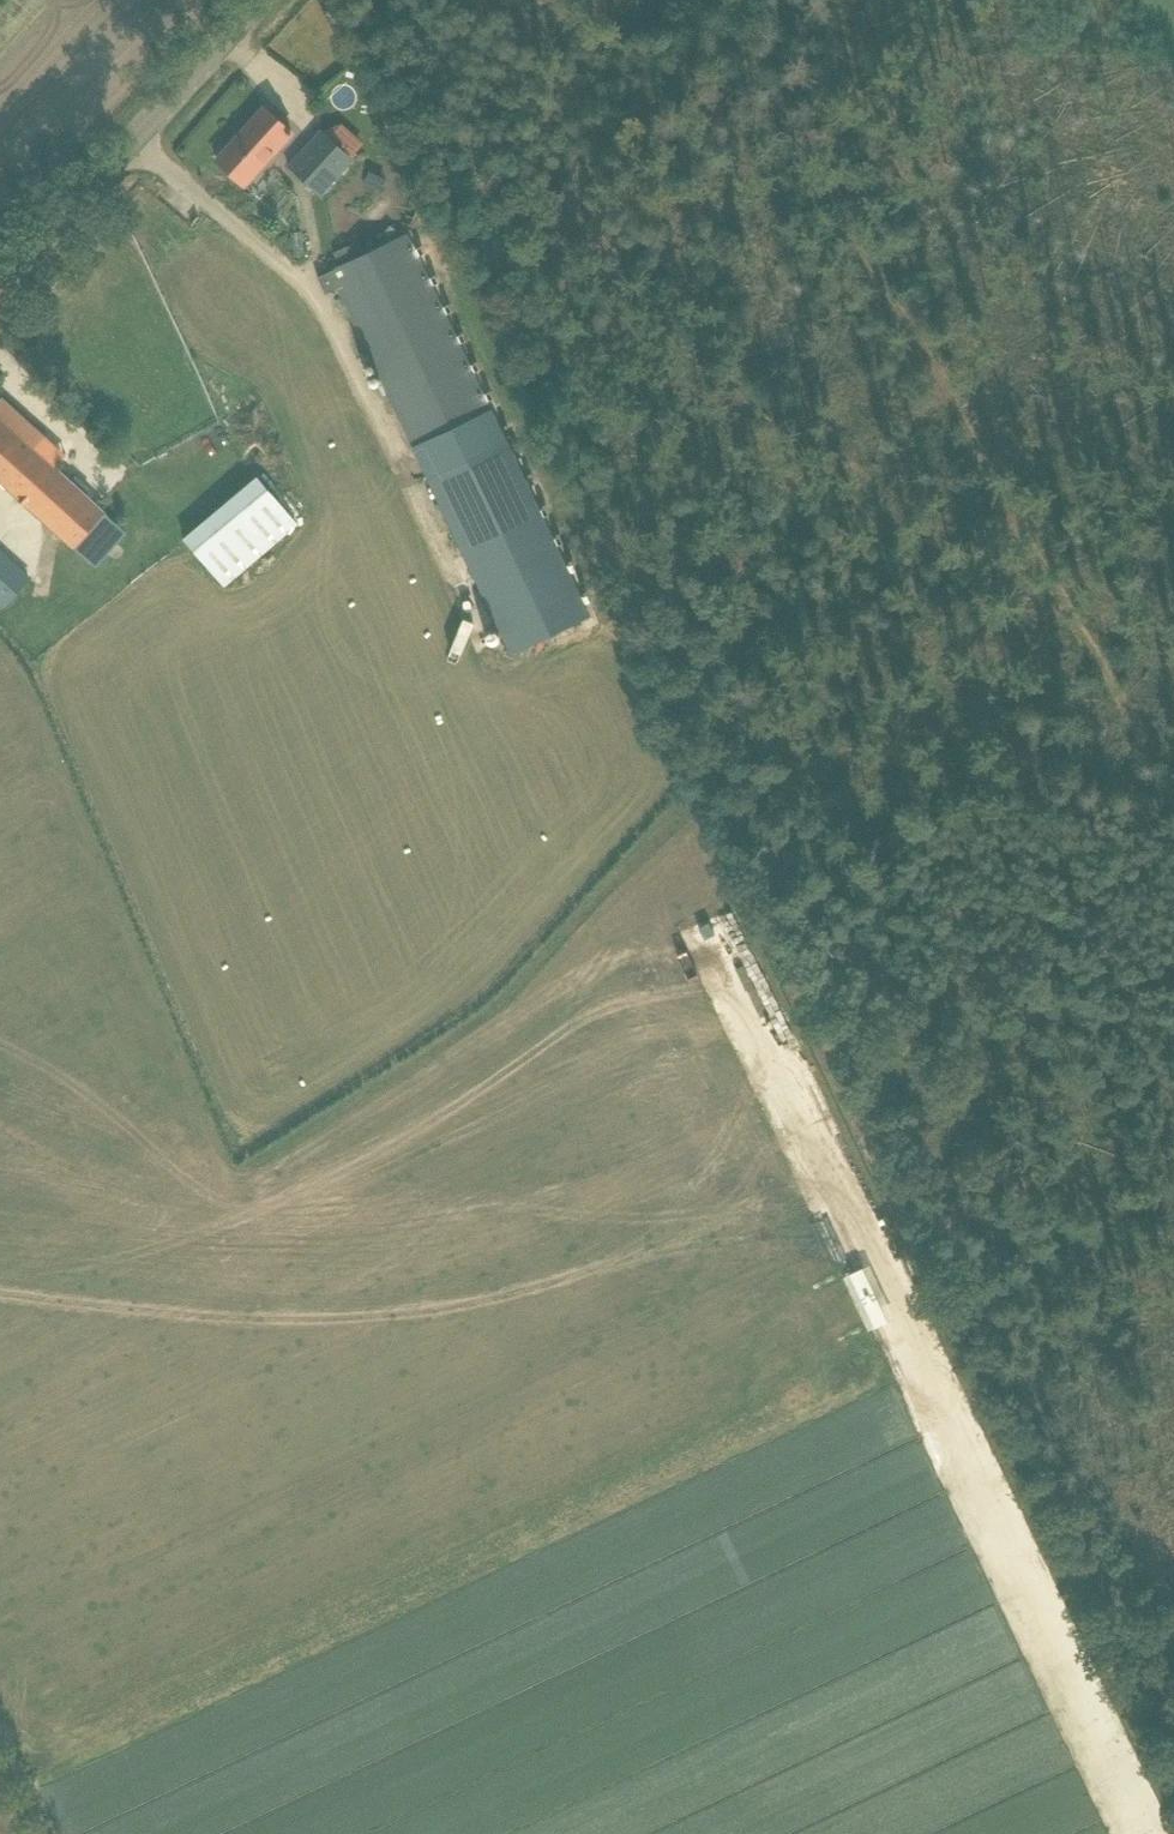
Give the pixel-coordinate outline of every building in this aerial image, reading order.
[(264,108),(217,160),(244,185),(291,132),(264,108)] [(353,159),(352,159),(321,131),(289,166),(321,195),(353,159)] [(589,617),(407,235),(331,271),(511,653),(589,617)] [(357,244),(335,253),(338,260),(360,251),(357,244)] [(33,449),(44,438),(19,414),(1,398),(0,399),(0,482),(93,571),(126,537),(82,496),(88,490),(75,476),(68,483),(33,449)] [(280,539),(297,525),(255,477),(183,538),(223,587),(280,539)] [(4,608),(32,578),(0,548),(0,605),(4,608)]
